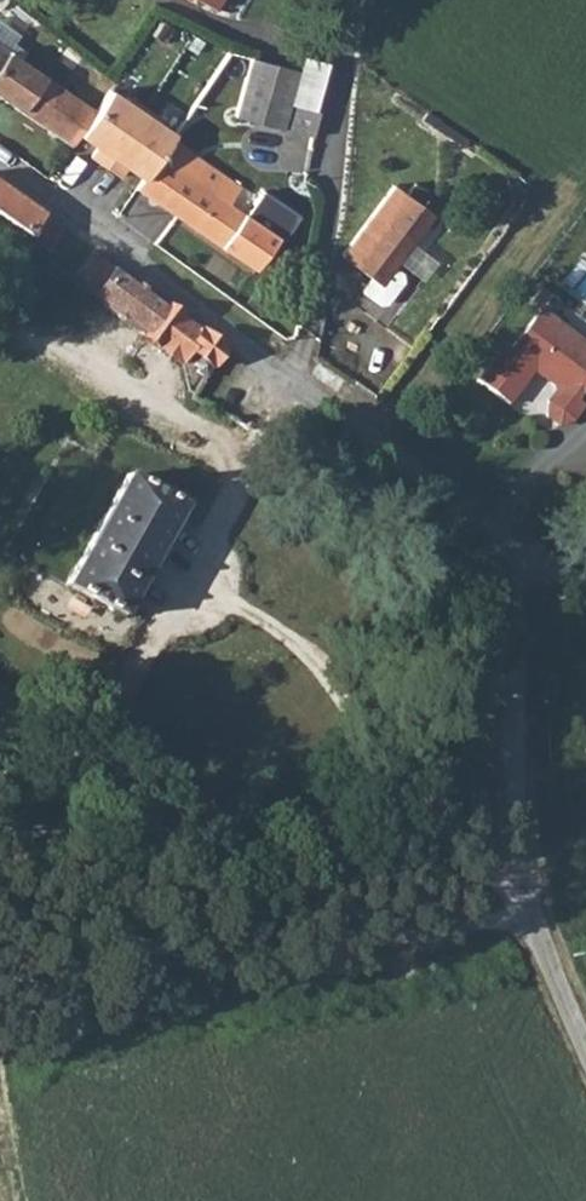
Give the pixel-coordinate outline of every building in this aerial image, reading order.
[(70,143),(78,134),(94,112),(0,47),(0,96),(70,143)] [(289,102),(296,74),(298,69),(274,63),(258,122),(282,128),(289,102)] [(118,176),(125,166),(142,178),(158,155),(170,138),(173,134),(156,122),(163,112),(134,92),(127,102),(109,90),(94,112),(78,134),(96,147),(90,156),(118,176)] [(298,133),(305,106),(289,102),(282,128),(298,133)] [(319,110),(305,106),(298,133),(311,136),(319,110)] [(191,178),(203,161),(170,138),(158,155),(191,178)] [(142,178),(136,188),(254,269),(278,237),(228,203),(239,186),(203,161),(191,178),(158,155),(142,178)] [(433,214),(394,184),(342,253),(342,256),(370,276),(361,289),(379,302),(386,301),(402,280),(400,273),(393,267),(389,265),(408,240),(412,243),(428,221),(433,214)] [(48,252),(62,231),(21,203),(0,189),(0,219),(48,252)] [(433,214),(428,221),(485,254),(490,246),(433,214)] [(389,265),(393,267),(412,243),(408,240),(389,265)] [(205,376),(212,365),(221,353),(224,348),(114,268),(113,270),(91,254),(78,272),(71,280),(181,361),(189,349),(199,357),(194,364),(196,371),(205,376)] [(585,390),(585,344),(540,309),(510,349),(504,344),(477,380),(507,403),(534,369),(559,387),(548,401),(547,416),(559,426),(573,420),(584,406),(578,401),(585,390)] [(182,508),(183,506),(126,474),(104,513),(103,513),(85,544),(87,545),(64,584),(121,616),(123,614),(182,508)]
